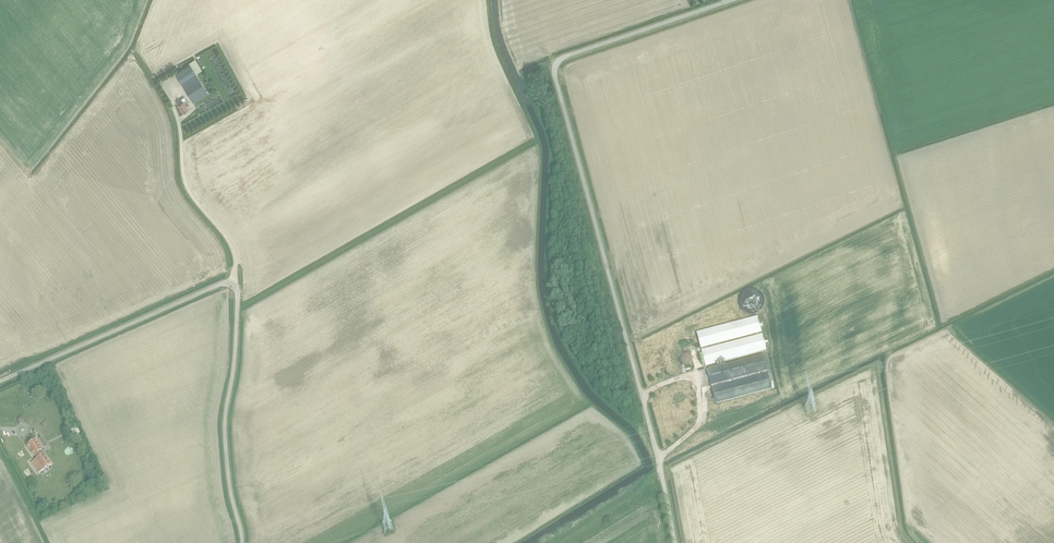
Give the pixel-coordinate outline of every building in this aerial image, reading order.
[(197,75),(196,74),(201,71),(194,60),(189,63),(191,66),(175,74),(181,84),(197,75)] [(197,77),(182,85),(193,103),(208,95),(197,77)] [(183,113),(188,110),(188,109),(187,107),(189,106),(186,100),(183,101),(178,104),(183,113)] [(748,314),(751,315),(755,314),(756,314),(758,313),(761,310),(763,307),(764,304),(764,300),(763,297),(761,293),(758,291),(754,289),(751,289),(749,289),(747,290),(743,292),(741,294),(739,298),(738,301),(739,304),(740,308),(742,310),(744,313),(748,314)] [(762,333),(758,317),(698,333),(702,348),(701,348),(701,351),(703,350),(707,366),(766,350),(762,334),(761,334),(761,333),(762,333)] [(717,403),(722,402),(771,389),(762,355),(716,367),(715,364),(714,365),(708,366),(709,369),(708,369),(717,403)] [(51,464),(50,463),(51,462),(50,460),(49,461),(41,451),(43,450),(40,446),(42,444),(38,439),(36,441),(35,439),(27,445),(37,459),(31,463),(39,473),(51,464)]
